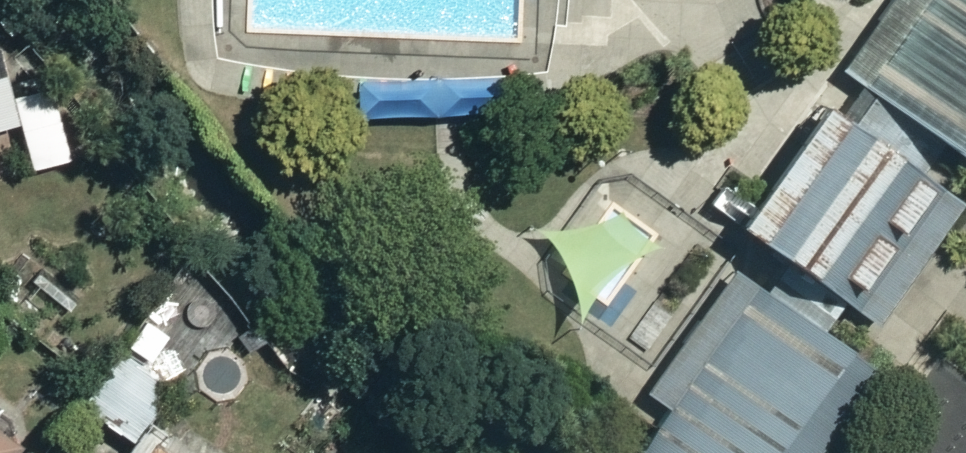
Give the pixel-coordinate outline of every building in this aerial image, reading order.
[(828,64),(861,88),(935,141),(965,163),(965,0),(875,0),(828,64)] [(10,119),(0,76),(0,121),(10,119)] [(935,141),(861,88),(839,118),(914,170),(935,141)] [(839,118),(805,94),(717,216),(774,256),(836,298),(867,320),(954,197),(914,170),(839,118)] [(774,256),(753,285),(814,329),(836,298),(774,256)] [(753,285),(722,265),(632,387),(657,403),(623,445),(635,452),(812,452),(873,368),(814,329),(753,285)] [(165,386),(131,358),(87,411),(122,440),(165,386)] [(15,441),(0,430),(0,452),(6,452),(15,441)] [(135,434),(122,452),(162,452),(135,434)]
